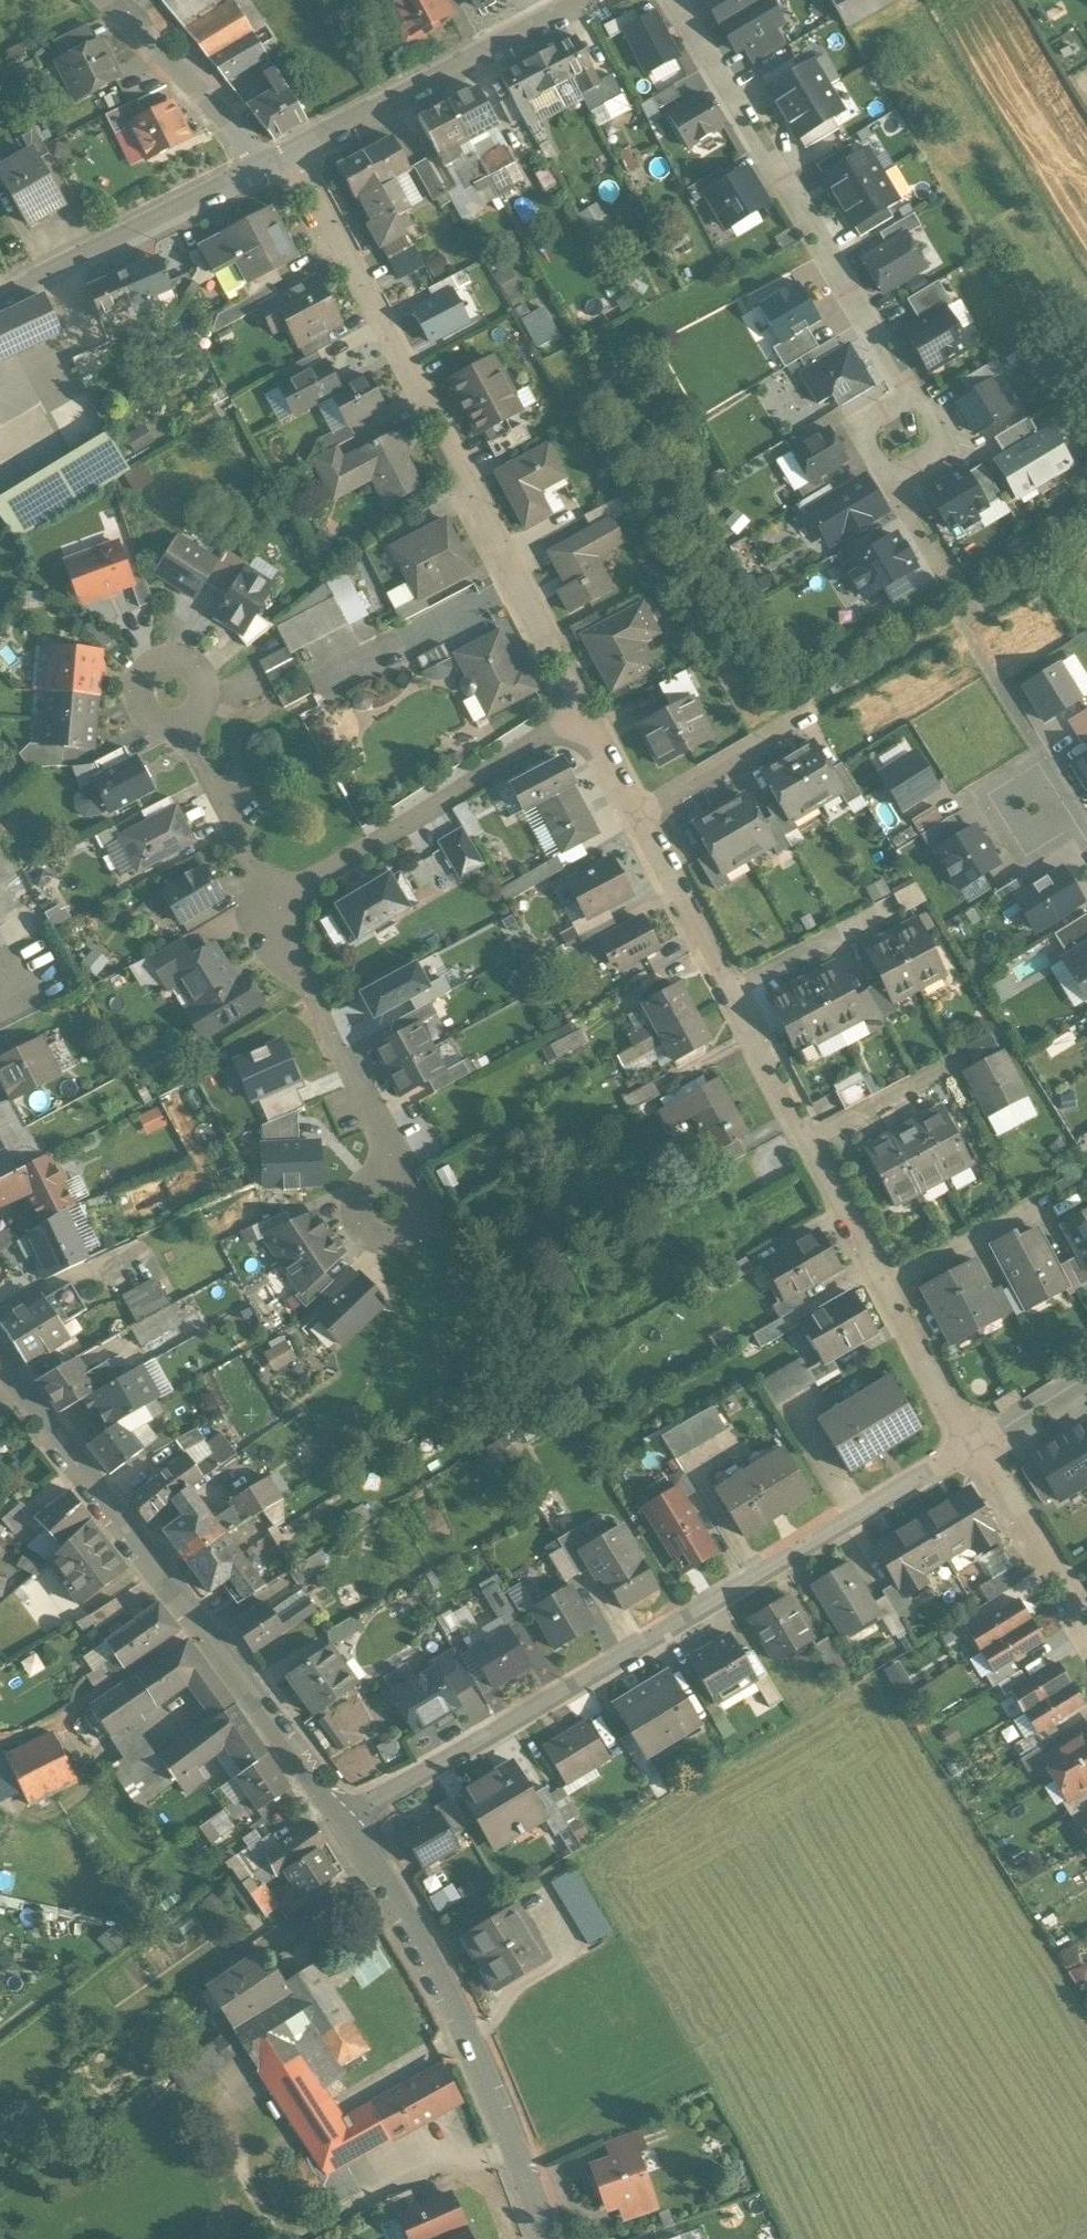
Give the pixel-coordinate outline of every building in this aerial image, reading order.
[(160,3),(224,81),(280,49),(247,0),(239,0),(238,0),(234,0),(235,2),(233,3),(231,0),(165,0),(160,3)] [(391,6),(383,11),(393,28),(401,24),(407,36),(420,30),(423,35),(437,28),(434,22),(448,15),(440,0),(388,0),(391,6)] [(476,8),(491,0),(472,0),(476,8)] [(704,0),(720,27),(764,0),(704,0)] [(720,27),(736,53),(743,49),(773,31),(781,26),(765,0),(764,0),(720,27)] [(844,27),(877,8),(872,0),(828,0),(844,27)] [(877,8),(892,0),(872,0),(877,8)] [(633,12),(599,30),(605,42),(625,32),(624,31),(639,24),(633,12)] [(639,24),(624,31),(625,32),(647,74),(676,59),(653,16),(639,24)] [(773,31),(743,49),(752,64),(782,46),(773,31)] [(77,32),(53,44),(63,64),(64,63),(64,62),(86,50),(77,32)] [(591,70),(575,38),(555,48),(572,80),(575,78),(591,70)] [(86,50),(64,62),(64,63),(72,77),(69,85),(77,101),(98,90),(101,92),(105,90),(106,86),(119,80),(100,43),(86,50)] [(572,80),(555,48),(537,58),(553,90),(560,86),(563,93),(567,91),(564,84),(572,80)] [(537,58),(500,77),(517,109),(527,104),(544,95),(547,101),(552,99),(548,92),(553,90),(537,58)] [(794,59),(761,79),(768,90),(801,70),(794,59)] [(269,63),(259,69),(265,78),(274,72),(269,63)] [(768,90),(767,91),(774,102),(774,104),(781,116),(826,89),(812,64),(801,70),(768,90)] [(591,70),(575,78),(584,95),(600,87),(591,70)] [(306,123),(274,72),(265,78),(275,95),(248,110),(273,142),(306,123)] [(672,87),(650,100),(657,111),(679,99),(672,87)] [(826,89),(781,116),(788,128),(790,128),(797,140),(798,139),(831,119),(841,113),(826,89)] [(477,90),(447,105),(467,141),(496,125),(477,90)] [(701,95),(667,116),(687,149),(722,129),(701,95)] [(137,101),(105,117),(114,136),(131,128),(130,127),(146,119),(137,101)] [(546,141),(527,104),(517,109),(537,146),(546,141)] [(447,105),(418,120),(437,156),(438,156),(444,168),(463,158),(456,146),(467,141),(447,105)] [(146,119),(130,127),(131,128),(147,160),(190,139),(174,106),(146,119)] [(831,119),(798,139),(804,151),(838,131),(831,119)] [(48,156),(34,131),(21,138),(30,154),(31,153),(37,162),(48,156)] [(877,138),(867,143),(888,185),(898,180),(877,138)] [(392,139),(362,155),(397,220),(407,214),(408,214),(391,184),(411,174),(392,139)] [(849,147),(815,167),(822,179),(856,159),(849,147)] [(505,149),(479,163),(488,179),(514,164),(505,149)] [(31,153),(30,154),(0,171),(0,178),(2,182),(28,226),(62,206),(37,162),(31,153)] [(822,179),(821,179),(828,191),(828,193),(835,205),(881,177),(866,153),(856,159),(822,179)] [(397,220),(362,155),(337,169),(355,201),(370,193),(372,198),(365,203),(376,224),(369,228),(381,249),(406,236),(404,233),(400,226),(397,220)] [(446,195),(427,161),(415,167),(435,202),(446,195)] [(488,179),(479,163),(460,174),(468,189),(474,185),(480,196),(494,189),(488,179)] [(726,182),(705,195),(705,197),(725,230),(767,205),(746,170),(726,182)] [(720,171),(687,191),(694,203),(705,197),(705,195),(726,182),(720,171)] [(881,177),(835,205),(842,216),(844,217),(851,228),(852,228),(885,208),(896,202),(881,177)] [(885,208),(852,228),(859,239),(892,219),(885,208)] [(272,210),(199,248),(200,250),(213,275),(214,274),(236,263),(246,283),(247,285),(275,271),(297,259),(272,210)] [(407,214),(397,220),(400,226),(410,221),(407,214)] [(913,215),(879,236),(886,248),(905,236),(906,237),(920,228),(913,215)] [(410,221),(400,226),(404,233),(414,228),(410,221)] [(406,236),(381,249),(398,280),(422,266),(406,236)] [(886,248),(861,262),(881,295),(925,268),(906,237),(905,236),(886,248)] [(213,275),(200,250),(188,256),(197,274),(192,282),(195,289),(216,278),(214,274),(213,275)] [(450,270),(441,256),(425,266),(435,280),(450,270)] [(157,259),(86,290),(99,322),(145,303),(159,296),(171,291),(169,286),(157,259)] [(275,271),(247,285),(246,283),(241,285),(248,300),(272,287),(281,283),(275,271)] [(511,271),(497,279),(514,307),(524,301),(516,289),(521,286),(511,271)] [(463,272),(428,290),(434,302),(452,292),(469,283),(463,272)] [(189,277),(169,286),(171,291),(177,306),(192,282),(189,277)] [(278,299),(260,309),(261,310),(273,335),(297,322),(308,343),(325,334),(339,327),(314,280),(278,299)] [(937,283),(906,302),(919,324),(943,309),(944,310),(951,306),(937,283)] [(797,284),(757,308),(779,346),(780,347),(807,331),(820,323),(797,284)] [(248,300),(247,301),(254,314),(261,310),(260,309),(278,299),(272,287),(248,300)] [(177,306),(171,291),(159,296),(167,314),(170,318),(177,306)] [(452,292),(434,302),(414,313),(431,345),(469,324),(452,292)] [(583,308),(587,319),(621,303),(616,293),(583,308)] [(159,296),(145,303),(156,328),(167,314),(159,296)] [(44,298),(2,318),(18,352),(60,332),(44,298)] [(560,336),(545,308),(522,321),(537,349),(560,336)] [(919,324),(904,333),(928,373),(967,349),(944,310),(943,309),(919,324)] [(0,319),(0,361),(18,352),(2,318),(0,319)] [(807,331),(780,347),(779,346),(772,350),(784,370),(800,360),(818,349),(807,331)] [(308,343),(300,347),(306,359),(317,354),(331,346),(325,334),(308,343)] [(808,375),(841,356),(832,341),(818,349),(800,360),(808,375)] [(874,395),(849,352),(841,356),(808,375),(800,379),(818,412),(834,402),(841,414),(874,395)] [(88,353),(73,361),(82,380),(98,371),(88,353)] [(306,359),(281,373),(286,384),(323,365),(317,354),(306,359)] [(501,374),(493,359),(450,382),(478,434),(482,432),(506,419),(521,410),(513,395),(515,394),(503,373),(501,374)] [(994,362),(960,383),(967,395),(988,383),(1002,375),(994,362)] [(286,384),(280,388),(294,416),(331,396),(339,392),(325,364),(323,365),(286,384)] [(382,408),(366,378),(339,392),(331,396),(347,427),(382,408)] [(967,395),(955,402),(975,435),(1008,416),(988,383),(967,395)] [(506,419),(482,432),(496,458),(532,439),(524,425),(513,431),(506,419)] [(1027,420),(993,440),(1004,458),(1038,438),(1027,420)] [(347,427),(322,440),(328,453),(335,449),(354,439),(347,427)] [(828,431),(790,454),(809,484),(819,478),(846,461),(828,431)] [(342,461),(319,474),(332,499),(371,479),(387,508),(421,489),(405,459),(409,457),(395,432),(357,452),(358,453),(342,461)] [(1004,458),(995,464),(1016,500),(1070,468),(1048,432),(1004,458)] [(0,499),(0,521),(15,542),(130,471),(107,434),(0,499)] [(547,448),(495,476),(504,491),(506,489),(514,504),(512,505),(524,529),(545,518),(533,496),(563,479),(547,448)] [(328,453),(312,461),(319,474),(342,461),(335,449),(328,453)] [(969,481),(988,514),(1002,506),(983,473),(969,481)] [(966,476),(925,498),(949,541),(990,518),(988,514),(969,481),(966,476)] [(809,484),(797,491),(804,502),(826,489),(819,478),(809,484)] [(843,550),(878,530),(889,523),(865,481),(806,515),(830,557),(843,550)] [(617,500),(583,518),(590,531),(610,520),(611,522),(625,514),(617,500)] [(590,531),(559,549),(561,552),(550,558),(567,588),(559,593),(570,613),(612,590),(602,572),(597,575),(590,561),(623,543),(611,522),(610,520),(590,531)] [(446,523),(398,549),(422,595),(424,595),(467,571),(452,543),(456,541),(446,523)] [(843,550),(851,563),(885,542),(878,530),(843,550)] [(885,542),(851,563),(845,567),(850,576),(849,577),(857,591),(859,590),(865,600),(882,589),(905,576),(915,570),(909,560),(910,559),(902,546),(901,547),(894,537),(885,542)] [(218,564),(176,538),(154,574),(195,600),(205,585),(218,564)] [(117,544),(65,563),(80,604),(131,586),(132,585),(126,570),(117,544)] [(248,566),(225,552),(218,564),(205,585),(228,599),(248,566)] [(153,604),(138,565),(126,570),(132,585),(131,586),(139,609),(153,604)] [(272,587),(246,571),(216,619),(241,635),(242,635),(254,616),(272,587)] [(905,576),(882,589),(892,606),(915,593),(905,576)] [(325,585),(274,626),(290,655),(347,625),(325,585)] [(422,595),(394,610),(401,623),(431,607),(424,595),(422,595)] [(602,625),(586,634),(601,661),(596,663),(611,690),(655,667),(641,642),(657,633),(642,604),(602,625)] [(596,615),(572,628),(577,639),(586,634),(602,625),(596,615)] [(272,627),(254,616),(242,635),(241,635),(238,638),(246,649),(272,627)] [(107,636),(87,622),(85,635),(108,656),(118,647),(107,636)] [(499,632),(455,655),(487,716),(535,690),(523,668),(519,670),(499,632)] [(443,645),(418,658),(426,672),(451,659),(443,645)] [(269,685),(296,670),(284,647),(256,661),(269,685)] [(100,654),(50,650),(47,694),(97,698),(100,654)] [(1058,665),(1022,687),(1044,723),(1080,701),(1058,665)] [(683,673),(659,686),(671,710),(692,699),(692,700),(696,698),(683,673)] [(305,684),(277,698),(283,710),(311,695),(305,684)] [(97,698),(47,694),(44,720),(94,724),(97,698)] [(671,710),(638,727),(658,766),(689,751),(686,745),(701,737),(694,722),(702,718),(692,700),(692,699),(671,710)] [(1067,722),(1080,744),(1086,740),(1086,710),(1067,722)] [(702,718),(694,722),(701,737),(705,743),(713,739),(702,718)] [(94,724),(44,720),(42,747),(61,749),(92,751),(94,724)] [(705,743),(701,737),(686,745),(689,751),(705,743)] [(61,749),(42,747),(29,745),(18,756),(29,770),(59,768),(61,749)] [(828,774),(812,745),(787,759),(815,808),(839,795),(840,794),(828,774)] [(123,749),(94,764),(101,777),(130,762),(123,749)] [(881,776),(902,809),(935,788),(914,755),(881,776)] [(1073,767),(1082,781),(1083,780),(1086,785),(1086,758),(1073,767)] [(815,808),(787,759),(761,774),(777,802),(790,823),(791,823),(815,808)] [(93,781),(94,783),(110,814),(151,793),(134,760),(130,762),(101,777),(93,781)] [(546,768),(544,765),(528,773),(529,777),(511,786),(524,811),(536,805),(536,804),(571,786),(573,785),(560,760),(546,768)] [(861,797),(841,766),(828,774),(840,794),(839,795),(846,806),(861,797)] [(108,811),(94,783),(85,788),(75,799),(75,810),(85,819),(97,817),(108,811)] [(571,786),(536,804),(536,805),(563,854),(598,835),(571,786)] [(760,824),(743,796),(718,810),(748,861),(771,847),(772,846),(760,824)] [(169,799),(141,813),(147,825),(175,810),(169,799)] [(790,823),(777,802),(766,808),(772,818),(783,837),(795,830),(791,823),(790,823)] [(147,825),(120,839),(137,872),(192,843),(175,810),(147,825)] [(748,861),(718,810),(693,825),(709,853),(722,875),(723,875),(748,861)] [(932,856),(936,854),(935,853),(963,836),(952,817),(920,836),(932,856)] [(783,837),(772,818),(760,824),(772,846),(771,847),(776,855),(789,847),(783,837)] [(5,847),(6,848),(14,842),(0,826),(0,852),(5,847)] [(963,836),(935,853),(936,854),(958,889),(998,865),(975,828),(963,836)] [(482,865),(463,830),(439,844),(460,878),(482,865)] [(21,870),(6,848),(5,847),(0,852),(0,883),(21,870)] [(722,875),(709,853),(697,860),(714,890),(728,882),(723,875),(722,875)] [(555,860),(531,874),(538,886),(562,872),(555,860)] [(588,873),(581,860),(562,872),(567,881),(567,883),(588,873)] [(588,873),(567,883),(578,903),(583,901),(591,916),(606,909),(630,897),(612,861),(588,873)] [(203,869),(192,876),(191,874),(177,882),(178,884),(161,894),(164,899),(162,906),(170,919),(177,920),(180,925),(222,900),(203,869)] [(1025,893),(1014,900),(1015,901),(1034,932),(1081,903),(1061,871),(1047,880),(1046,878),(1032,887),(1033,889),(1025,893)] [(531,874),(500,894),(507,905),(538,886),(531,874)] [(352,897),(336,907),(338,910),(356,941),(374,930),(377,934),(392,924),(390,920),(416,905),(400,879),(392,884),(388,876),(372,886),(352,897)] [(1002,909),(1015,901),(1014,900),(1025,893),(1018,880),(993,895),(1002,909)] [(349,892),(352,897),(372,886),(369,881),(349,892)] [(925,902),(915,884),(892,896),(902,914),(925,902)] [(583,901),(578,903),(584,917),(585,919),(591,916),(583,901)] [(591,916),(585,919),(584,917),(571,924),(579,938),(612,920),(606,909),(591,916)] [(348,945),(356,941),(338,910),(330,915),(348,945)] [(1067,958),(1086,946),(1086,915),(1054,936),(1067,958)] [(612,920),(579,938),(586,951),(598,945),(597,944),(618,932),(612,920)] [(618,932),(597,944),(598,945),(610,964),(615,962),(619,970),(656,950),(640,921),(618,932)] [(944,977),(916,925),(891,939),(918,990),(944,977)] [(918,990),(891,939),(865,952),(881,983),(892,1004),(895,1003),(918,990)] [(181,940),(156,955),(146,960),(164,988),(179,979),(175,972),(194,961),(181,940)] [(1086,1000),(1086,946),(1067,958),(1063,961),(1086,1000)] [(93,948),(80,962),(95,975),(107,960),(93,948)] [(194,961),(175,972),(179,979),(198,1008),(188,1014),(203,1038),(259,1004),(244,980),(233,986),(211,950),(194,961)] [(416,966),(361,995),(373,1019),(409,1000),(428,989),(428,988),(416,966)] [(853,999),(836,968),(810,981),(837,1032),(861,1019),(863,1018),(853,999)] [(990,984),(996,999),(1012,992),(1006,978),(990,984)] [(428,989),(409,1000),(415,1011),(430,1004),(450,992),(443,980),(428,988),(428,989)] [(837,1032),(810,981),(774,1000),(809,1066),(822,1059),(814,1044),(837,1032)] [(881,983),(867,990),(867,991),(882,1019),(899,1010),(895,1003),(892,1004),(881,983)] [(663,987),(647,996),(650,1002),(643,1006),(645,1009),(628,1018),(636,1033),(627,1038),(633,1048),(646,1041),(691,1016),(676,988),(667,993),(663,987)] [(882,1019),(867,991),(853,999),(863,1018),(861,1019),(869,1035),(886,1027),(882,1019)] [(415,1011),(395,1023),(401,1034),(418,1025),(419,1026),(437,1016),(430,1004),(415,1011)] [(691,1016),(646,1041),(651,1051),(660,1068),(672,1062),(676,1070),(701,1057),(697,1051),(707,1045),(691,1016)] [(401,1034),(374,1049),(387,1073),(431,1049),(419,1026),(418,1025),(401,1034)] [(586,1044),(579,1031),(551,1046),(558,1059),(586,1044)] [(633,1048),(617,1057),(622,1067),(651,1051),(646,1041),(633,1048)] [(0,1062),(0,1083),(9,1101),(57,1077),(40,1042),(0,1062)] [(252,1102),(257,1100),(298,1082),(287,1056),(280,1042),(234,1062),(252,1102)] [(431,1049),(387,1073),(400,1097),(427,1083),(444,1074),(444,1072),(431,1049)] [(1004,1054),(964,1074),(986,1118),(1026,1097),(1004,1054)] [(257,1100),(268,1124),(296,1112),(304,1108),(298,1092),(305,1089),(290,1055),(287,1056),(298,1082),(257,1100)] [(444,1074),(427,1083),(434,1094),(469,1076),(462,1063),(444,1072),(444,1074)] [(717,1081),(713,1084),(729,1113),(733,1111),(717,1081)] [(863,1082),(836,1096),(844,1112),(871,1097),(863,1082)] [(651,1083),(622,1099),(630,1113),(659,1097),(651,1083)] [(729,1113),(713,1084),(659,1113),(669,1132),(696,1117),(700,1126),(695,1129),(697,1132),(699,1131),(713,1155),(713,1156),(736,1144),(747,1137),(733,1111),(729,1113)] [(0,1107),(0,1140),(1,1142),(24,1130),(9,1102),(0,1107)] [(262,1146),(298,1145),(296,1112),(268,1124),(261,1127),(262,1146)] [(973,1165),(944,1112),(930,1120),(927,1114),(914,1121),(945,1179),(973,1165)] [(945,1179),(914,1121),(904,1127),(907,1132),(892,1140),(920,1193),(945,1179)] [(0,1154),(0,1183),(23,1171),(42,1162),(24,1130),(1,1142),(5,1151),(0,1154)] [(889,1134),(877,1141),(880,1146),(865,1154),(894,1207),(920,1193),(892,1140),(889,1134)] [(298,1145),(262,1146),(261,1146),(262,1169),(265,1168),(266,1189),(283,1188),(283,1192),(298,1191),(298,1187),(314,1187),(314,1166),(319,1166),(318,1144),(298,1145)] [(736,1144),(713,1156),(713,1155),(705,1160),(713,1173),(744,1157),(736,1144)] [(54,1170),(48,1158),(42,1162),(23,1171),(34,1192),(27,1195),(41,1226),(63,1212),(64,1211),(73,1207),(62,1185),(65,1184),(65,1177),(62,1171),(57,1168),(54,1170)] [(27,1195),(34,1192),(23,1171),(0,1183),(0,1206),(27,1195)] [(1077,1173),(1054,1185),(1060,1198),(1084,1186),(1077,1173)] [(41,1226),(23,1238),(32,1256),(44,1282),(87,1262),(63,1212),(41,1226)] [(286,1213),(251,1228),(257,1242),(264,1239),(263,1238),(292,1225),(286,1213)] [(1061,1227),(1077,1257),(1084,1271),(1086,1270),(1086,1269),(1086,1213),(1061,1227)] [(292,1225),(263,1238),(264,1239),(282,1266),(328,1235),(326,1232),(327,1228),(322,1221),(318,1220),(315,1215),(292,1225)] [(1054,1270),(1033,1232),(1015,1241),(1012,1235),(991,1246),(1013,1287),(1023,1306),(1025,1305),(1060,1286),(1062,1285),(1054,1270)] [(12,1247),(17,1243),(9,1233),(0,1239),(0,1253),(12,1247)] [(816,1234),(763,1266),(784,1301),(785,1302),(796,1296),(838,1270),(816,1234)] [(328,1235),(282,1266),(300,1293),(301,1295),(323,1273),(342,1255),(339,1251),(340,1247),(335,1240),(331,1239),(328,1235)] [(23,1238),(17,1243),(12,1247),(0,1253),(0,1260),(9,1271),(32,1256),(23,1238)] [(133,1240),(93,1259),(98,1270),(140,1253),(133,1240)] [(1077,1257),(1066,1263),(1081,1291),(1086,1288),(1086,1271),(1086,1270),(1084,1271),(1077,1257)] [(746,1258),(716,1275),(724,1288),(753,1271),(746,1258)] [(1081,1291),(1066,1263),(1054,1270),(1062,1285),(1060,1286),(1067,1298),(1081,1291)] [(970,1264),(921,1290),(947,1339),(995,1316),(997,1315),(987,1296),(970,1264)] [(332,1283),(320,1295),(329,1304),(358,1277),(348,1268),(332,1283)] [(323,1273),(301,1295),(300,1293),(295,1298),(305,1309),(320,1295),(332,1283),(323,1273)] [(329,1304),(315,1319),(340,1346),(379,1309),(367,1296),(373,1290),(359,1276),(358,1277),(329,1304)] [(156,1283),(125,1300),(138,1323),(169,1306),(156,1283)] [(43,1299),(41,1296),(0,1321),(0,1326),(27,1367),(69,1340),(60,1325),(86,1310),(70,1284),(43,1299)] [(1023,1306),(1013,1287),(1002,1293),(1013,1314),(1015,1317),(1028,1310),(1025,1305),(1023,1306)] [(1002,1293),(1000,1289),(987,1296),(997,1315),(995,1316),(998,1322),(1013,1314),(1002,1293)] [(852,1295),(807,1322),(828,1359),(829,1361),(831,1360),(873,1334),(852,1295)] [(796,1296),(785,1302),(784,1301),(773,1308),(780,1320),(781,1320),(803,1307),(796,1296)] [(177,1304),(131,1329),(141,1346),(180,1325),(178,1321),(184,1317),(177,1304)] [(780,1320),(753,1337),(760,1350),(789,1333),(781,1320),(780,1320)] [(282,1338),(268,1345),(272,1351),(281,1368),(294,1360),(282,1338)] [(281,1368),(272,1351),(265,1355),(274,1372),(281,1368)] [(75,1361),(37,1382),(58,1413),(82,1400),(108,1385),(130,1374),(118,1355),(84,1374),(75,1361)] [(828,1359),(807,1372),(815,1386),(838,1372),(831,1360),(829,1361),(828,1359)] [(800,1361),(759,1386),(774,1411),(815,1386),(807,1372),(800,1361)] [(130,1374),(108,1385),(114,1397),(94,1408),(95,1410),(99,1411),(104,1420),(102,1425),(107,1431),(120,1421),(156,1401),(150,1391),(154,1389),(142,1367),(130,1374)] [(108,1385),(82,1400),(90,1413),(95,1410),(94,1408),(114,1397),(108,1385)] [(892,1386),(821,1429),(848,1473),(919,1430),(892,1386)] [(1014,1390),(992,1404),(999,1415),(1021,1401),(1014,1390)] [(156,1401),(120,1421),(107,1431),(87,1447),(108,1475),(142,1450),(129,1433),(163,1413),(156,1401)] [(712,1409),(660,1438),(674,1460),(725,1431),(712,1409)] [(1056,1439),(1085,1486),(1086,1485),(1086,1430),(1086,1429),(1083,1425),(1072,1432),(1070,1431),(1056,1439)] [(196,1431),(174,1443),(179,1453),(201,1441),(196,1431)] [(160,1437),(145,1445),(151,1455),(166,1447),(160,1437)] [(234,1455),(222,1437),(207,1447),(214,1458),(219,1465),(234,1455)] [(1031,1458),(1034,1462),(1054,1496),(1059,1503),(1085,1486),(1056,1439),(1041,1448),(1043,1450),(1031,1458)] [(782,1452),(715,1493),(742,1537),(809,1496),(782,1452)] [(186,1458),(153,1478),(154,1481),(158,1478),(173,1497),(186,1488),(219,1465),(214,1458),(195,1471),(186,1458)] [(1054,1496),(1034,1462),(1020,1470),(1041,1504),(1054,1496)] [(694,1493),(682,1473),(670,1480),(676,1490),(677,1489),(684,1500),(694,1493)] [(154,1481),(128,1502),(145,1524),(169,1501),(173,1497),(158,1478),(154,1481)] [(268,1481),(226,1503),(230,1508),(243,1525),(283,1500),(268,1481)] [(212,1521),(186,1488),(173,1497),(169,1501),(183,1519),(164,1533),(186,1563),(222,1538),(243,1525),(230,1508),(212,1521)] [(676,1490),(642,1511),(653,1529),(656,1527),(668,1547),(679,1540),(695,1566),(716,1553),(684,1500),(677,1489),(676,1490)] [(35,1517),(28,1522),(38,1535),(46,1529),(61,1549),(88,1522),(91,1519),(69,1491),(35,1517)] [(997,1542),(966,1492),(921,1519),(943,1555),(968,1540),(977,1554),(997,1542)] [(24,1502),(2,1519),(13,1534),(28,1522),(35,1517),(24,1502)] [(921,1519),(875,1547),(906,1597),(926,1585),(917,1571),(943,1555),(921,1519)] [(124,1570),(88,1522),(61,1549),(49,1561),(82,1603),(124,1570)] [(585,1553),(566,1522),(560,1526),(566,1536),(556,1542),(576,1576),(578,1578),(588,1571),(579,1556),(585,1553)] [(271,1528),(264,1532),(270,1540),(276,1536),(271,1528)] [(585,1553),(579,1556),(588,1571),(596,1583),(601,1580),(606,1588),(601,1592),(608,1603),(613,1600),(621,1612),(657,1589),(621,1530),(585,1553)] [(222,1538),(186,1563),(208,1594),(222,1585),(237,1605),(261,1590),(222,1538)] [(251,1561),(270,1561),(271,1551),(252,1550),(251,1561)] [(560,1550),(547,1558),(563,1584),(576,1576),(560,1550)] [(848,1563),(811,1586),(843,1638),(879,1616),(880,1615),(873,1604),(848,1563)] [(1012,1567),(978,1588),(988,1603),(1021,1583),(1012,1567)] [(912,1615),(894,1585),(882,1593),(885,1597),(900,1622),(912,1615)] [(515,1618),(495,1587),(482,1595),(502,1626),(515,1618)] [(555,1600),(533,1614),(554,1648),(591,1625),(568,1588),(553,1597),(555,1600)] [(531,1611),(533,1614),(555,1600),(553,1597),(531,1611)] [(900,1622),(885,1597),(873,1604),(880,1615),(879,1616),(892,1638),(905,1630),(900,1622)] [(786,1599),(750,1620),(775,1662),(811,1641),(786,1599)] [(115,1600),(87,1616),(91,1622),(96,1629),(123,1611),(115,1600)] [(308,1601),(278,1621),(285,1632),(315,1611),(308,1601)] [(982,1622),(966,1632),(967,1633),(979,1653),(1029,1622),(1016,1601),(982,1622)] [(278,1621),(265,1603),(232,1626),(252,1654),(285,1632),(278,1621)] [(178,1631),(158,1605),(142,1616),(138,1610),(130,1616),(134,1622),(153,1648),(178,1631)] [(975,1611),(953,1624),(961,1637),(967,1633),(966,1632),(982,1622),(975,1611)] [(87,1616),(76,1622),(81,1629),(91,1622),(87,1616)] [(350,1619),(328,1632),(336,1645),(358,1632),(350,1619)] [(134,1622),(122,1631),(117,1625),(109,1631),(113,1637),(105,1643),(110,1651),(123,1669),(153,1648),(134,1622)] [(1029,1622),(979,1653),(991,1672),(992,1673),(1006,1665),(1042,1643),(1029,1622)] [(506,1631),(469,1653),(491,1690),(528,1668),(506,1631)] [(754,1682),(727,1637),(690,1660),(717,1704),(753,1682),(754,1682)] [(846,1671),(826,1638),(813,1646),(833,1679),(846,1671)] [(208,1670),(187,1642),(136,1679),(156,1707),(192,1682),(208,1670)] [(329,1648),(286,1678),(313,1715),(356,1685),(329,1648)] [(123,1669),(110,1651),(107,1653),(104,1650),(99,1654),(114,1675),(123,1669)] [(474,1685),(454,1651),(429,1666),(432,1671),(434,1670),(451,1698),(474,1685)] [(1006,1665),(992,1673),(991,1672),(983,1677),(991,1690),(997,1686),(1013,1676),(1006,1665)] [(1027,1683),(1011,1693),(1024,1714),(1070,1685),(1057,1665),(1027,1683)] [(208,1670),(192,1682),(200,1699),(219,1685),(208,1670)] [(432,1671),(406,1687),(400,1686),(390,1692),(388,1701),(392,1708),(402,1710),(415,1733),(433,1722),(438,1723),(447,1718),(448,1713),(457,1708),(451,1698),(434,1670),(432,1671)] [(1013,1676),(997,1686),(1004,1698),(1011,1693),(1027,1683),(1020,1672),(1013,1676)] [(666,1674),(615,1705),(632,1733),(643,1751),(676,1730),(680,1736),(698,1725),(666,1674)] [(754,1682),(753,1682),(770,1709),(782,1702),(765,1675),(754,1682)] [(211,1719),(161,1761),(134,1722),(156,1707),(136,1679),(92,1709),(126,1759),(153,1799),(176,1782),(194,1768),(226,1744),(212,1724),(216,1719),(235,1707),(219,1685),(200,1699),(211,1719)] [(1070,1685),(1024,1714),(1036,1734),(1053,1724),(1082,1706),(1070,1685)] [(235,1707),(216,1719),(212,1724),(226,1744),(231,1751),(254,1735),(235,1707)] [(608,1760),(586,1724),(545,1749),(565,1781),(592,1765),(594,1769),(608,1760)] [(1036,1734),(1030,1738),(1037,1750),(1055,1739),(1060,1735),(1053,1724),(1036,1734)] [(643,1751),(632,1733),(619,1741),(657,1803),(671,1795),(647,1756),(646,1757),(643,1751)] [(55,1734),(12,1756),(5,1759),(11,1767),(28,1806),(76,1781),(55,1734)] [(1045,1760),(1046,1762),(1057,1779),(1086,1760),(1086,1734),(1061,1750),(1045,1760)] [(254,1735),(231,1751),(245,1772),(267,1756),(254,1735)] [(1037,1750),(1031,1754),(1039,1767),(1046,1762),(1045,1760),(1061,1750),(1055,1739),(1037,1750)] [(290,1789),(267,1756),(245,1772),(235,1779),(257,1811),(290,1789)] [(153,1799),(126,1759),(111,1769),(138,1808),(153,1799)] [(1057,1779),(1068,1797),(1069,1799),(1086,1789),(1086,1760),(1057,1779)] [(532,1798),(511,1764),(462,1794),(474,1814),(482,1810),(500,1841),(542,1815),(532,1798)] [(194,1768),(176,1782),(184,1793),(203,1779),(194,1768)] [(1069,1799),(1068,1797),(1061,1802),(1068,1814),(1086,1802),(1086,1791),(1086,1789),(1069,1799)] [(568,1829),(544,1790),(532,1798),(542,1815),(555,1837),(568,1829)] [(464,1829),(447,1800),(433,1808),(437,1815),(438,1814),(452,1837),(464,1829)] [(1068,1814),(1077,1827),(1084,1823),(1083,1821),(1086,1818),(1086,1802),(1068,1814)] [(482,1810),(474,1814),(492,1845),(500,1841),(482,1810)] [(223,1813),(208,1824),(214,1832),(219,1828),(229,1821),(223,1813)] [(452,1837),(438,1814),(437,1815),(404,1835),(423,1868),(458,1848),(452,1837)] [(214,1832),(208,1824),(200,1830),(206,1838),(214,1832)] [(313,1824),(258,1862),(264,1871),(256,1876),(262,1889),(263,1888),(284,1873),(317,1850),(326,1843),(313,1824)] [(248,1848),(225,1864),(229,1871),(231,1869),(251,1897),(262,1889),(256,1876),(264,1871),(258,1862),(248,1848)] [(317,1850),(284,1873),(290,1881),(284,1885),(291,1896),(297,1892),(302,1900),(335,1878),(317,1850)] [(610,1932),(572,1870),(551,1882),(587,1945),(610,1932)] [(277,1908),(263,1888),(262,1889),(251,1897),(264,1917),(277,1908)] [(515,1904),(461,1937),(494,1992),(548,1960),(515,1904)] [(295,1952),(283,1951),(284,1966),(274,1973),(282,1985),(310,1967),(309,1945),(295,1944),(295,1952)] [(253,1960),(208,1989),(235,2029),(288,1996),(282,1985),(274,1973),(265,1979),(253,1960)] [(327,1989),(320,1978),(312,1966),(310,1967),(282,1985),(288,1996),(235,2029),(231,2031),(214,2043),(226,2062),(244,2050),(305,2144),(346,2121),(318,2079),(365,2050),(361,2045),(350,2026),(327,1989)] [(214,2043),(170,2072),(184,2091),(226,2062),(214,2043)] [(346,2121),(305,2144),(312,2156),(313,2157),(325,2175),(345,2164),(459,2101),(442,2069),(346,2121)] [(637,2136),(607,2147),(612,2161),(635,2152),(636,2153),(643,2151),(637,2136)] [(612,2161),(592,2168),(596,2178),(592,2179),(598,2195),(602,2194),(607,2209),(620,2204),(650,2193),(636,2153),(635,2152),(612,2161)] [(345,2164),(325,2175),(313,2157),(306,2160),(314,2175),(314,2181),(319,2190),(323,2188),(333,2206),(360,2191),(345,2164)] [(410,2192),(379,2204),(387,2223),(402,2216),(401,2214),(417,2208),(410,2192)] [(650,2193),(620,2204),(625,2219),(656,2207),(650,2193)] [(447,2195),(417,2208),(401,2214),(402,2216),(412,2238),(466,2238),(447,2195)]
